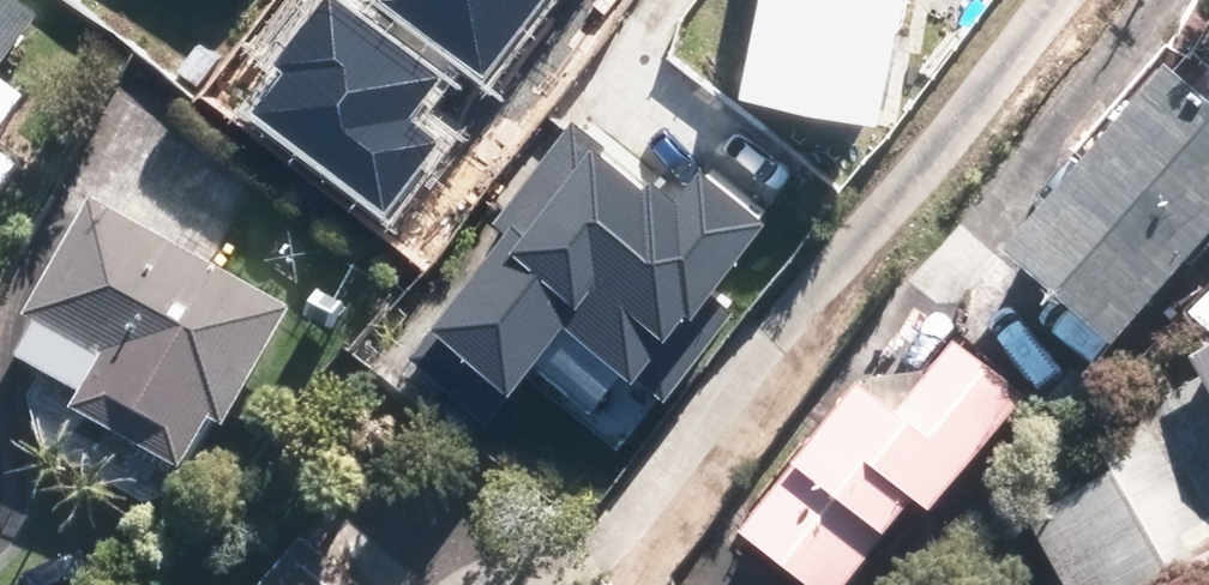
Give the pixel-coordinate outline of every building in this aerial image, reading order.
[(33,17),(11,0),(0,0),(0,60),(33,17)] [(335,0),(323,0),(273,65),(283,71),(252,112),(384,211),(436,142),(406,120),(438,77),(335,0)] [(485,76),(542,0),(388,0),(385,3),(485,76)] [(741,99),(875,127),(902,0),(762,0),(741,99)] [(1174,87),(1033,253),(1123,328),(1208,226),(1208,116),(1174,87)] [(768,217),(706,168),(676,205),(571,123),(490,225),(501,234),(401,360),(487,427),(563,331),(631,384),(635,379),(663,401),(732,313),(707,294),(768,217)] [(294,317),(103,214),(44,322),(119,362),(90,415),(194,472),(220,424),(233,430),(294,317)] [(761,535),(824,584),(840,584),(916,489),(929,499),(1012,395),(960,353),(902,426),(869,400),(761,535)] [(1116,446),(1134,476),(1054,524),(1091,584),(1129,584),(1140,578),(1144,584),(1181,584),(1208,568),(1208,391),(1116,446)] [(309,551),(280,584),(349,584),(309,551)]
